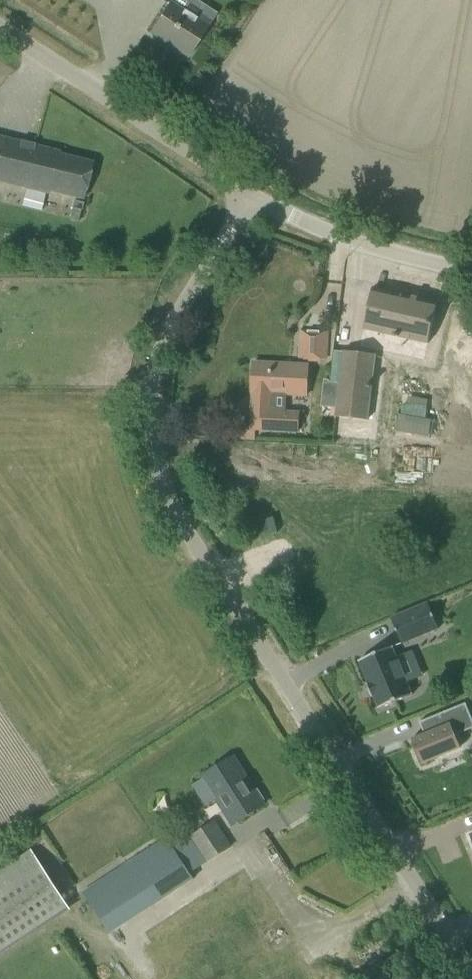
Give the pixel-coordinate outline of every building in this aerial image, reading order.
[(149,33),(188,58),(212,21),(197,12),(194,17),(170,1),(149,33)] [(91,163),(57,155),(58,152),(0,138),(0,182),(81,201),(91,163)] [(326,260),(312,271),(317,277),(330,266),(326,260)] [(363,330),(428,344),(437,303),(372,289),(363,330)] [(298,358),(326,359),(328,329),(299,329),(298,358)] [(333,350),(325,416),(335,417),(367,421),(375,355),(344,352),(333,350)] [(309,365),(274,363),(254,362),(251,429),(229,428),(228,438),(255,440),(256,430),(298,432),(300,411),(286,410),(287,395),(307,397),(309,365)] [(398,416),(397,433),(431,434),(431,417),(398,416)] [(428,603),(391,618),(402,644),(438,629),(428,603)] [(379,709),(412,695),(392,647),(359,661),(368,684),(366,685),(371,697),(374,697),(379,709)] [(425,765),(463,749),(458,736),(471,731),(471,713),(468,704),(422,723),(426,735),(414,740),(425,765)] [(202,779),(192,785),(205,806),(216,800),(232,826),(247,816),(263,806),(261,803),(265,800),(258,789),(254,791),(233,757),(216,768),(201,777),(202,779)] [(189,836),(206,863),(231,847),(214,820),(189,836)] [(82,891),(110,933),(193,879),(165,836),(82,891)] [(25,882),(18,871),(37,859),(31,849),(0,869),(0,898),(25,882)]
